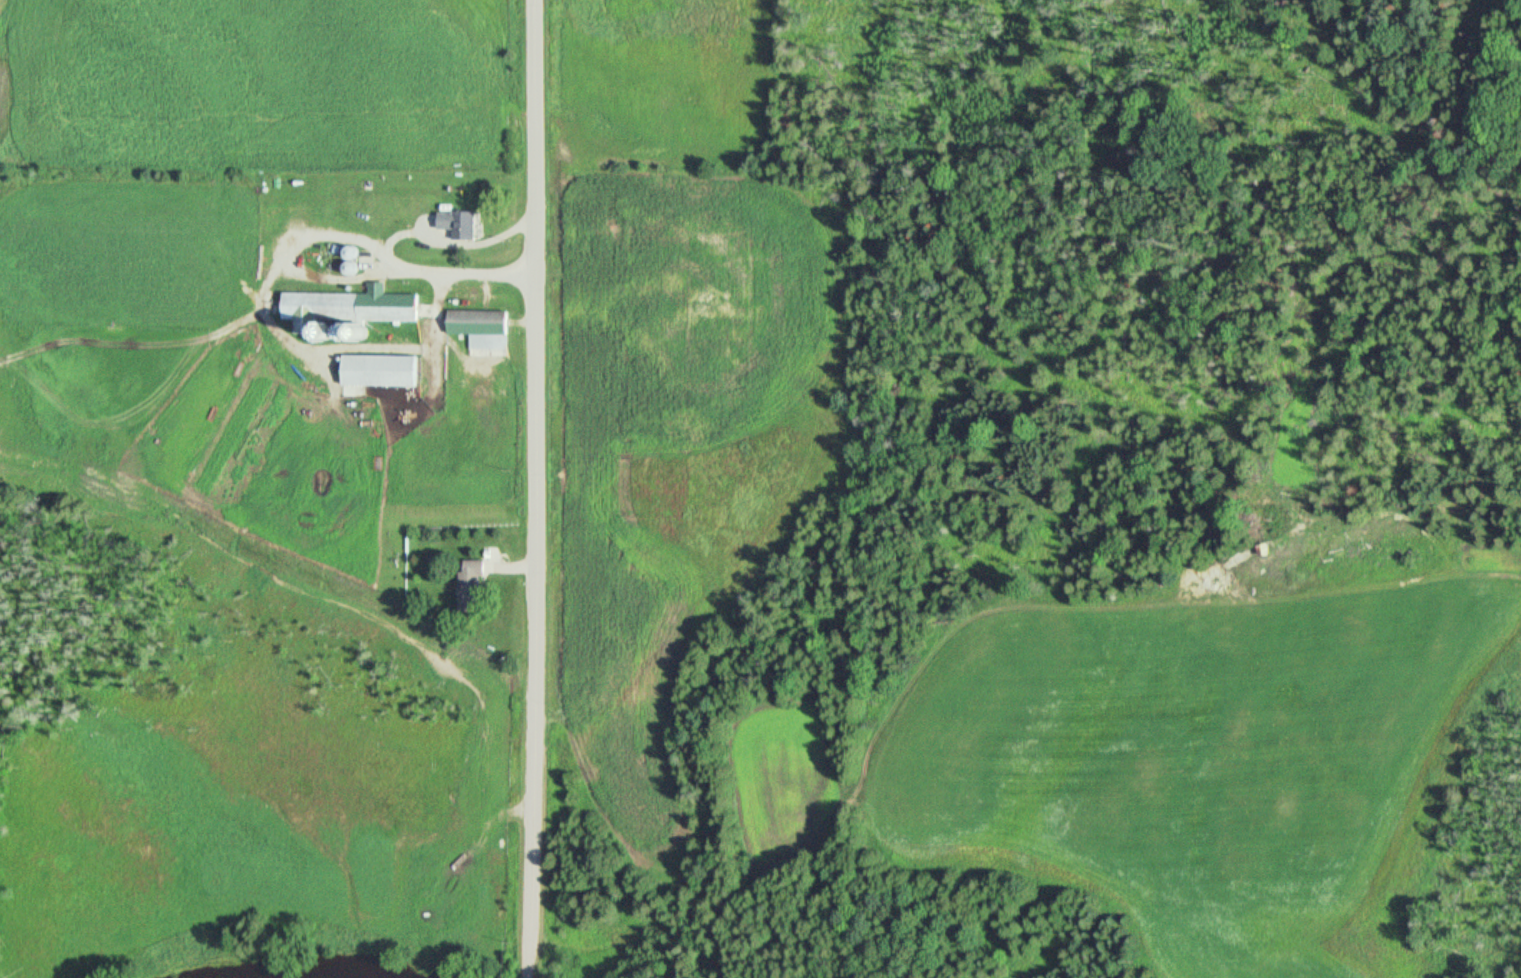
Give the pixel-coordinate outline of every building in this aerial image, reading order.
[(454,241),(476,241),(476,213),(437,213),(437,231),(454,231),(454,241)] [(281,294),(281,322),(294,322),(294,341),(384,341),(384,324),(418,324),(418,296),(384,295),(384,284),(367,284),(367,295),(281,294)] [(445,335),(469,336),(468,350),(506,351),(506,312),(445,311),(445,335)] [(418,357),(342,357),(342,389),(418,389),(418,357)] [(461,612),(483,613),(484,561),(462,560),(461,612)]
